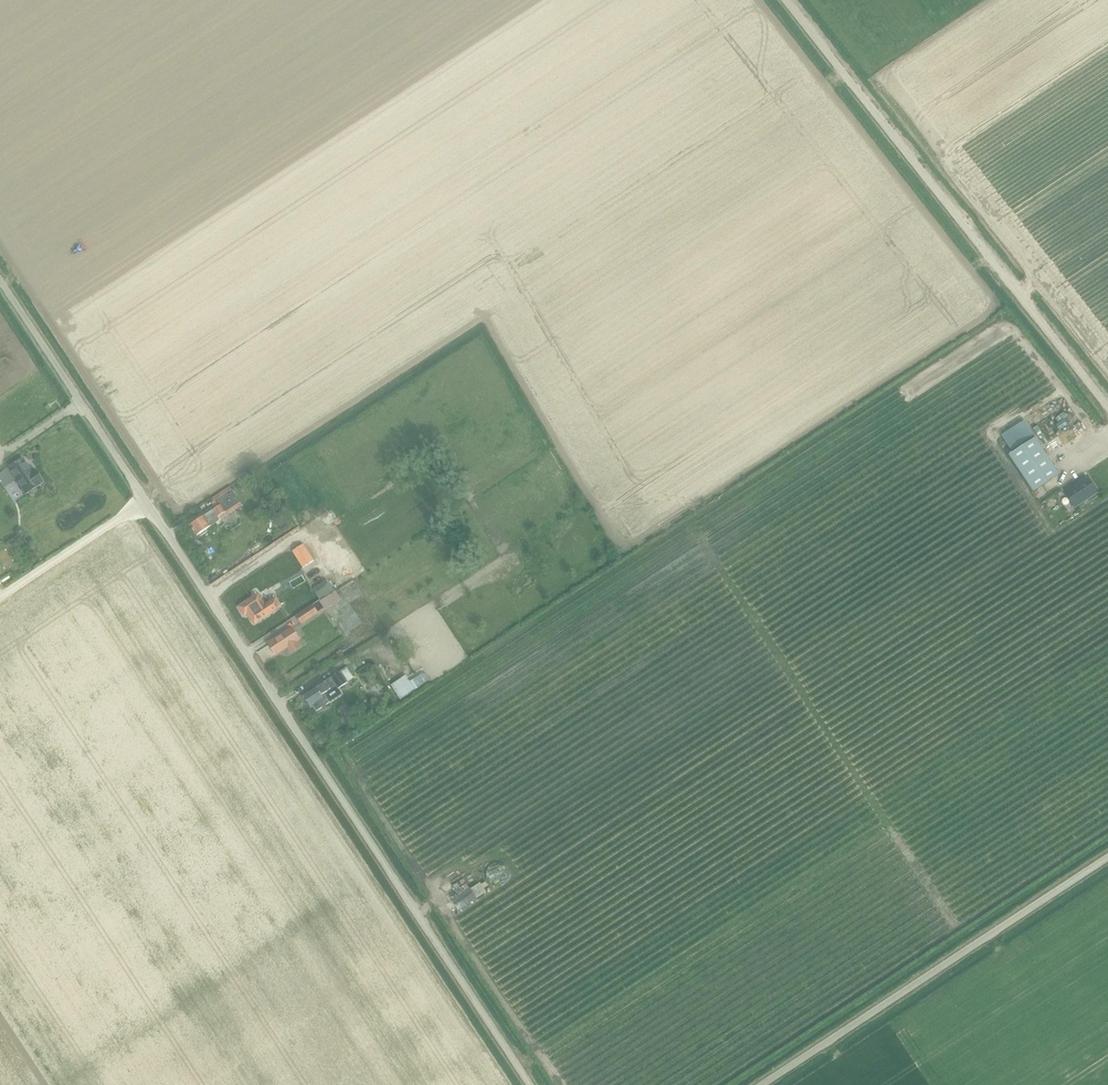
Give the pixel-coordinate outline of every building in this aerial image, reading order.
[(1064,411),(1075,428),(1083,423),(1072,406),(1064,411)] [(1035,437),(1009,455),(1033,492),(1059,474),(1035,437)] [(7,467),(25,495),(29,492),(30,494),(33,494),(36,492),(37,489),(36,487),(40,485),(39,484),(43,481),(35,469),(32,471),(23,457),(7,467)] [(1075,507),(1096,493),(1086,477),(1065,492),(1075,507)] [(242,503),(231,486),(224,491),(226,493),(213,502),(217,507),(191,524),(198,535),(221,519),(219,516),(234,506),(235,508),(242,503)] [(304,567),(315,560),(304,544),(293,551),(304,567)] [(353,580),(347,570),(318,588),(327,603),(338,597),(335,591),(353,580)] [(255,622),(280,605),(275,598),(265,605),(258,595),(240,607),(244,613),(248,611),(255,622)] [(296,615),(302,624),(318,613),(313,605),(296,615)] [(276,654),(287,646),(292,653),(300,647),(296,641),(299,639),(292,628),(269,643),(276,654)] [(303,695),(310,706),(311,705),(315,710),(329,701),(323,692),(335,685),(337,688),(347,681),(340,671),(303,695)] [(407,676),(391,686),(396,694),(406,688),(409,693),(415,690),(407,676)] [(469,870),(469,855),(457,855),(457,871),(469,870)] [(470,888),(452,900),(458,910),(486,892),(480,882),(471,888),(470,888)]
